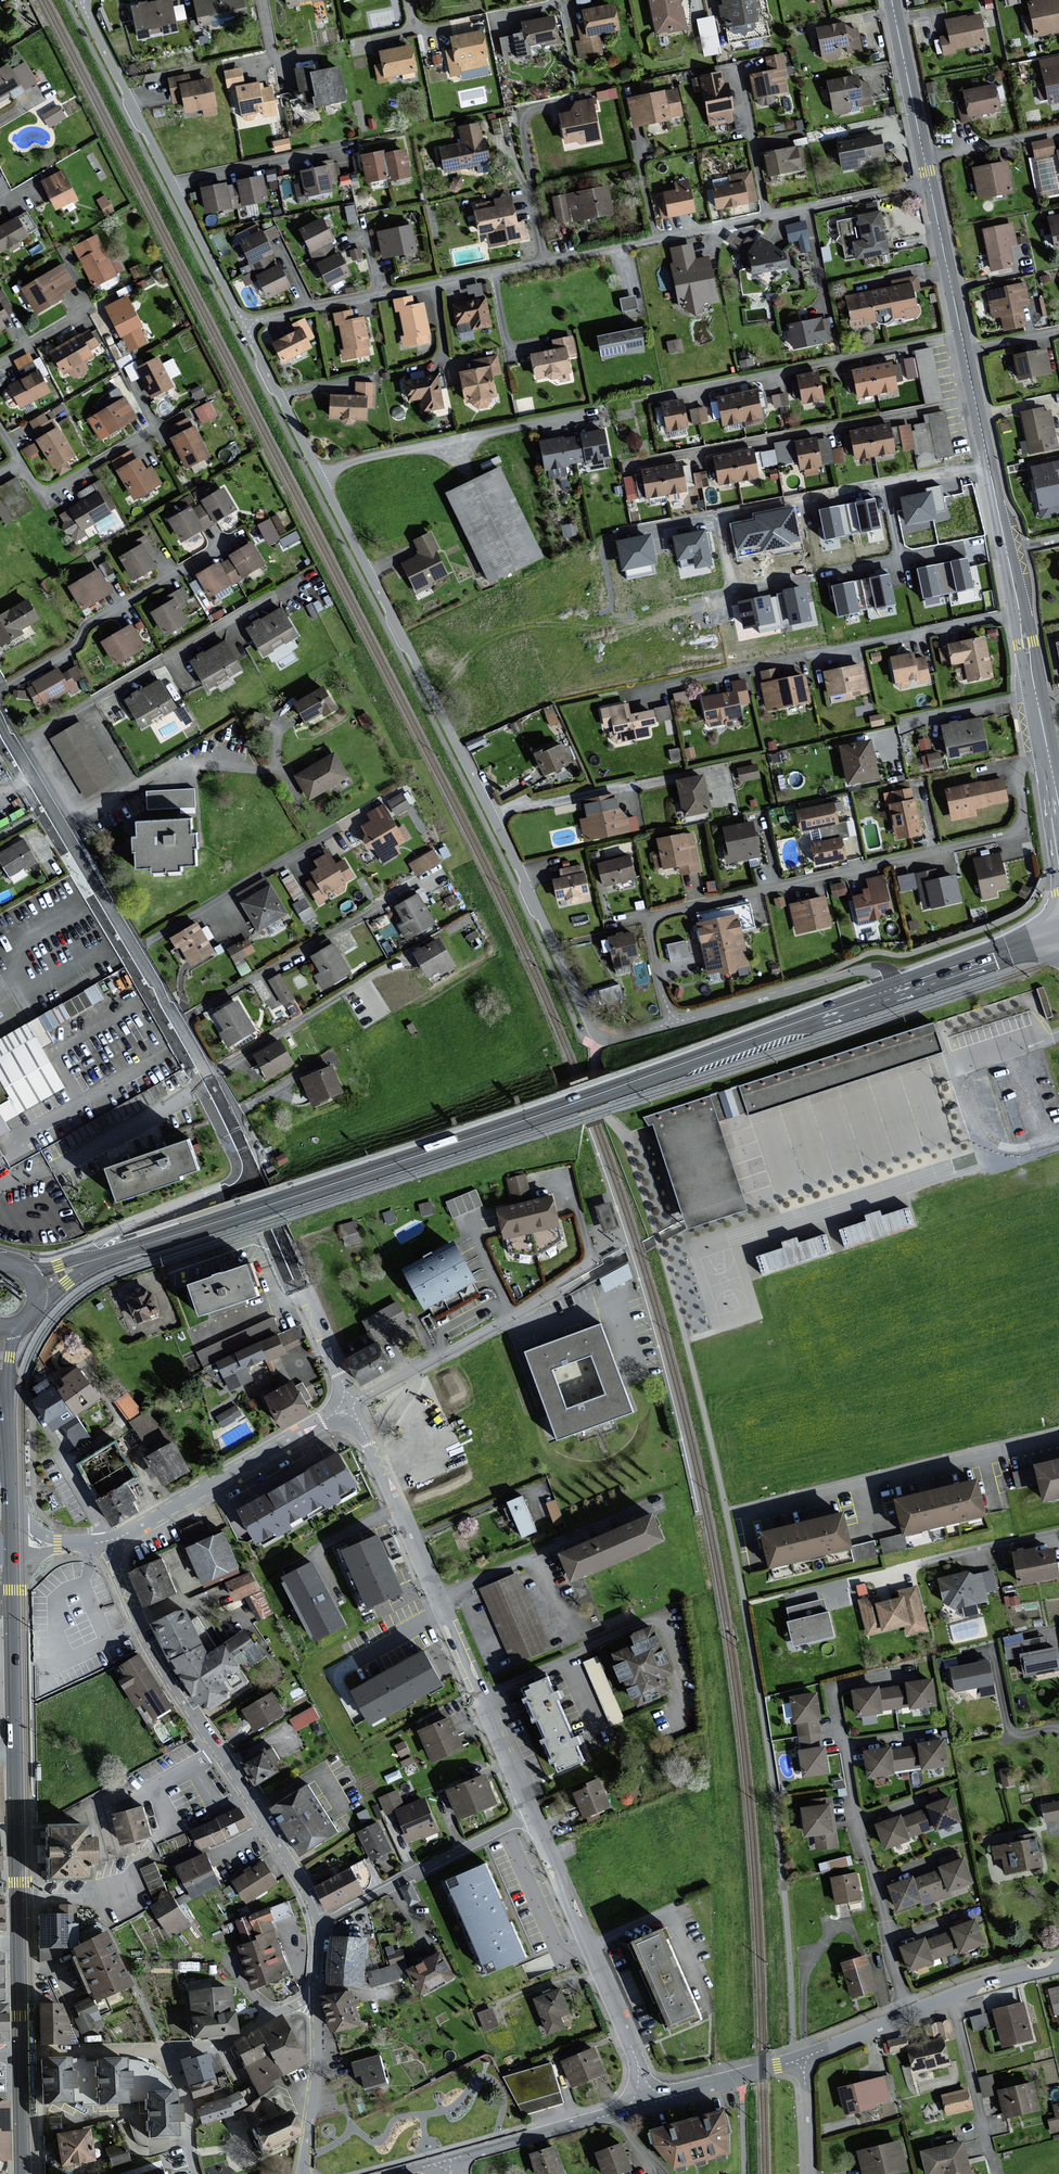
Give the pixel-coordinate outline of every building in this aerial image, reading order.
[(172,0),(165,0),(133,6),(140,37),(150,35),(149,33),(163,30),(164,33),(179,30),(172,0)] [(244,0),(196,0),(201,24),(236,17),(236,13),(247,11),(244,0)] [(657,32),(670,30),(670,31),(687,28),(683,7),(681,7),(680,0),(651,0),(657,32)] [(760,0),(725,0),(726,5),(721,6),(722,15),(726,14),(729,27),(732,26),(733,30),(755,26),(754,21),(759,20),(756,6),(761,6),(760,0)] [(1058,31),(1058,0),(1037,0),(1031,1),(1033,16),(1025,17),(1029,33),(1036,32),(1037,35),(1058,31)] [(183,2),(173,4),(176,17),(186,14),(183,2)] [(599,33),(620,29),(615,4),(585,9),(588,23),(579,24),(582,41),(577,42),(580,57),(603,53),(599,33)] [(703,53),(720,51),(716,13),(699,15),(703,53)] [(986,42),(980,15),(966,18),(966,16),(947,20),(951,35),(942,37),(946,54),(956,52),(955,49),(986,42)] [(555,16),(524,21),(526,33),(515,35),(518,55),(533,53),(532,45),(559,41),(555,16)] [(862,50),(858,28),(843,22),(819,28),(824,53),(829,60),(837,58),(842,53),(840,46),(848,45),(850,52),(862,50)] [(462,73),(461,70),(487,65),(485,54),(487,54),(482,30),(453,36),(455,48),(447,50),(452,75),(462,73)] [(413,45),(382,51),(384,64),(376,65),(380,82),(392,79),(391,75),(418,70),(413,45)] [(769,105),(772,104),(774,100),(773,94),(787,91),(784,76),(787,76),(783,54),(766,57),(769,71),(752,74),(757,99),(759,98),(760,104),(762,106),(769,105)] [(1042,60),(1048,85),(1039,87),(1042,100),(1050,98),(1051,103),(1058,102),(1058,56),(1042,60)] [(0,68),(0,106),(39,82),(26,62),(13,70),(9,63),(0,68)] [(346,99),(339,67),(317,72),(315,65),(297,69),(306,107),(346,99)] [(277,113),(272,87),(261,89),(260,82),(244,85),(241,68),(226,71),(229,87),(238,85),(244,117),(257,115),(256,112),(263,110),(265,116),(277,113)] [(701,76),(711,125),(734,120),(732,110),(734,109),(729,83),(724,84),(722,72),(701,76)] [(217,106),(212,78),(191,82),(189,74),(170,78),(174,103),(185,100),(187,111),(204,108),(205,116),(217,114),(216,106),(217,106)] [(857,74),(825,80),(831,111),(839,116),(849,113),(850,109),(850,101),(855,100),(856,107),(871,105),(866,78),(857,77),(857,74)] [(995,84),(966,90),(968,97),(958,99),(963,123),(974,120),(973,116),(1000,110),(995,84)] [(616,85),(597,90),(599,99),(618,95),(616,85)] [(666,90),(628,98),(635,127),(671,119),(670,117),(682,114),(677,90),(666,92),(666,90)] [(602,139),(594,98),(576,102),(571,111),(561,113),(568,142),(577,140),(582,143),(602,139)] [(59,105),(42,114),(50,128),(67,118),(59,105)] [(492,116),(494,132),(510,130),(508,114),(492,116)] [(441,147),(446,171),(491,161),(486,138),(482,139),(478,123),(460,127),(464,142),(441,147)] [(881,134),(838,143),(844,170),(872,164),(871,159),(885,156),(881,134)] [(1052,138),(1033,142),(1036,157),(1055,153),(1052,138)] [(797,146),(766,152),(771,175),(801,168),(801,167),(806,166),(802,147),(797,148),(797,146)] [(406,149),(385,153),(390,177),(390,180),(411,175),(406,149)] [(369,181),(390,177),(385,153),(385,151),(363,155),(369,181)] [(337,181),(333,160),(321,162),(322,167),(302,171),(307,195),(333,190),(331,182),(337,181)] [(1007,161),(975,169),(982,198),(1014,191),(1007,161)] [(63,171),(44,181),(58,208),(77,198),(63,171)] [(719,208),(757,200),(751,171),(730,176),(732,184),(715,188),(719,208)] [(239,184),(233,185),(235,194),(241,193),(244,204),(268,199),(263,176),(239,181),(239,184)] [(663,217),(695,211),(689,179),(677,182),(678,190),(658,194),(663,217)] [(229,195),(235,194),(233,185),(226,186),(225,183),(203,188),(208,212),(232,207),(229,195)] [(553,197),(558,221),(562,223),(614,213),(609,186),(553,197)] [(478,210),(476,210),(481,234),(487,232),(490,247),(522,240),(522,239),(528,238),(525,222),(518,223),(512,196),(495,199),(495,200),(476,204),(478,210)] [(854,242),(858,258),(890,252),(881,211),(859,216),(864,240),(854,242)] [(1055,251),(1058,250),(1058,214),(1048,217),(1055,251)] [(0,227),(0,253),(10,247),(12,251),(20,246),(18,243),(30,236),(18,217),(0,227)] [(323,245),(326,250),(334,246),(331,239),(334,238),(322,218),(301,230),(313,251),(323,245)] [(809,237),(805,221),(787,225),(791,241),(799,239),(803,252),(810,250),(807,237),(809,237)] [(1013,223),(984,229),(992,270),(1014,265),(1010,245),(1017,244),(1013,223)] [(267,236),(279,231),(277,225),(265,229),(267,236)] [(417,250),(412,225),(379,232),(384,257),(417,250)] [(262,257),(264,262),(273,257),(270,251),(272,250),(261,229),(240,241),(251,263),(262,257)] [(97,236),(75,247),(94,285),(116,274),(116,273),(124,269),(118,257),(109,261),(97,236)] [(788,265),(786,252),(761,236),(756,243),(749,238),(741,250),(744,266),(755,264),(756,271),(788,265)] [(684,306),(697,314),(705,302),(718,299),(709,257),(696,260),(692,244),(673,248),(676,263),(672,264),(681,307),(684,306)] [(337,251),(334,246),(326,250),(329,256),(319,262),(331,284),(352,272),(340,250),(337,251)] [(279,261),(276,263),(273,257),(264,262),(268,268),(258,273),(270,295),(291,284),(279,261)] [(63,264),(23,288),(37,313),(64,297),(62,293),(75,285),(63,264)] [(895,281),(896,286),(880,289),(883,307),(893,305),(896,317),(906,314),(907,317),(918,315),(914,290),(920,289),(918,276),(895,281)] [(1023,284),(984,291),(990,319),(999,317),(1002,333),(1024,329),(1020,307),(1027,305),(1023,284)] [(873,309),(883,307),(880,289),(849,295),(856,327),(864,326),(864,323),(876,321),(873,309)] [(6,328),(1,319),(15,311),(2,290),(0,291),(0,300),(0,301),(0,331),(6,328)] [(127,295),(106,306),(122,337),(124,335),(132,350),(147,342),(140,327),(142,326),(127,295)] [(413,296),(394,299),(397,312),(402,311),(406,335),(401,336),(404,346),(431,341),(423,303),(414,305),(413,296)] [(637,308),(635,296),(621,299),(623,310),(637,308)] [(486,297),(454,304),(458,323),(471,320),(473,329),(492,325),(486,297)] [(355,309),(334,312),(336,325),(341,325),(345,350),(342,350),(343,361),(371,356),(365,317),(357,318),(355,309)] [(823,318),(790,324),(794,348),(828,341),(827,339),(832,338),(829,319),(823,321),(823,318)] [(314,336),(305,319),(293,324),(297,331),(275,342),(284,361),(312,347),(308,339),(314,336)] [(641,328),(600,335),(604,359),(645,351),(641,328)] [(97,345),(89,330),(50,351),(64,375),(69,372),(73,380),(89,371),(84,362),(94,357),(89,349),(97,345)] [(537,382),(546,380),(556,385),(574,382),(569,357),(576,356),(573,336),(554,340),(556,350),(531,354),(537,382)] [(920,375),(924,401),(941,399),(933,345),(914,348),(915,355),(904,356),(907,377),(920,375)] [(1046,348),(1015,354),(1020,378),(1051,373),(1046,348)] [(30,350),(15,357),(21,371),(36,364),(30,350)] [(478,408),(486,406),(491,401),(490,398),(497,396),(492,376),(501,374),(497,355),(472,360),(474,370),(461,372),(467,402),(474,401),(474,405),(478,408)] [(159,357),(138,368),(152,396),(173,386),(159,357)] [(864,369),(854,370),(858,397),(898,389),(893,363),(883,365),(864,369)] [(9,406),(20,409),(50,394),(41,374),(35,371),(5,386),(3,390),(4,393),(9,406)] [(819,372),(797,376),(803,404),(824,400),(819,372)] [(438,375),(407,380),(410,399),(423,397),(425,410),(443,406),(438,375)] [(375,384),(356,383),(356,395),(333,394),(332,417),(367,418),(368,407),(374,407),(375,384)] [(729,396),(719,398),(724,423),(762,415),(757,390),(746,392),(729,396)] [(774,405),(789,402),(786,390),(772,393),(774,405)] [(125,398),(89,419),(101,439),(137,418),(125,398)] [(211,399),(195,405),(201,421),(218,414),(211,399)] [(682,400),(663,404),(669,430),(688,426),(682,400)] [(690,407),(693,421),(708,417),(704,403),(690,407)] [(1043,407),(1022,412),(1031,454),(1058,448),(1049,410),(1044,411),(1043,407)] [(44,414),(32,422),(41,437),(38,439),(54,467),(56,467),(60,474),(70,468),(66,460),(74,455),(53,419),(49,422),(44,414)] [(172,438),(187,467),(211,455),(195,426),(193,427),(189,418),(172,427),(177,435),(172,438)] [(899,423),(902,449),(915,447),(911,421),(899,423)] [(853,430),(858,457),(895,451),(890,424),(880,426),(862,429),(853,430)] [(603,429),(580,433),(580,435),(585,461),(586,463),(609,459),(603,429)] [(568,464),(585,461),(580,435),(563,439),(568,464)] [(568,466),(568,464),(563,439),(563,436),(542,440),(548,470),(568,466)] [(818,439),(822,465),(834,463),(830,437),(818,439)] [(817,438),(797,441),(800,462),(801,469),(805,468),(806,475),(818,473),(817,466),(822,465),(818,439),(817,438)] [(796,439),(775,443),(779,466),(800,462),(797,441),(796,439)] [(725,454),(715,456),(720,483),(759,477),(754,449),(743,451),(725,454)] [(118,470),(136,499),(162,483),(151,466),(146,469),(140,458),(137,459),(132,450),(114,461),(119,469),(118,470)] [(1032,465),(1040,509),(1042,509),(1044,517),(1058,514),(1058,460),(1032,465)] [(650,468),(643,469),(648,497),(687,490),(682,462),(673,464),(650,468)] [(544,557),(499,466),(444,493),(489,584),(544,557)] [(696,485),(708,483),(706,469),(694,471),(696,485)] [(0,487),(0,512),(6,523),(33,507),(16,478),(0,487)] [(204,503),(199,506),(210,525),(237,509),(225,487),(203,500),(204,503)] [(112,513),(99,492),(78,501),(70,509),(62,515),(63,519),(64,524),(63,528),(65,531),(69,534),(73,535),(77,542),(88,536),(85,530),(112,513)] [(937,518),(932,493),(902,499),(907,524),(937,518)] [(875,499),(858,502),(863,530),(880,527),(875,499)] [(183,541),(210,525),(199,506),(193,509),(192,507),(170,519),(183,541)] [(839,507),(821,510),(826,538),(844,534),(839,507)] [(799,540),(793,509),(756,516),(757,522),(734,526),(740,555),(787,546),(786,542),(799,540)] [(257,522),(269,542),(281,535),(269,515),(257,522)] [(705,532),(676,538),(680,558),(695,555),(697,565),(710,563),(705,532)] [(450,575),(429,533),(412,541),(419,555),(401,563),(415,592),(450,575)] [(137,547),(120,557),(134,580),(157,567),(149,553),(155,550),(146,536),(134,542),(137,547)] [(654,562),(649,537),(619,543),(624,568),(654,562)] [(232,558),(226,561),(238,580),(265,564),(252,542),(231,555),(232,558)] [(966,559),(951,562),(958,591),(972,588),(966,559)] [(106,576),(114,572),(108,561),(100,566),(106,576)] [(211,596),(238,580),(226,561),(221,564),(220,562),(198,574),(211,596)] [(933,566),(919,569),(925,597),(939,594),(933,566)] [(69,586),(83,609),(112,592),(99,569),(69,586)] [(889,576),(871,579),(877,607),(894,603),(889,576)] [(852,583),(835,587),(840,614),(858,611),(852,583)] [(805,587),(784,591),(790,622),(811,618),(805,587)] [(169,603),(153,612),(166,635),(189,621),(182,608),(187,605),(183,599),(188,596),(184,588),(166,598),(169,603)] [(769,597),(740,602),(744,626),(773,620),(769,597)] [(0,616),(0,641),(2,645),(23,633),(21,630),(40,619),(29,599),(0,616)] [(246,629),(262,658),(298,638),(282,608),(246,629)] [(132,625),(103,641),(116,664),(144,648),(132,625)] [(969,681),(994,676),(986,637),(949,644),(950,646),(940,648),(943,664),(953,662),(954,664),(964,662),(965,667),(957,669),(959,680),(969,678),(969,681)] [(189,661),(206,691),(241,671),(225,642),(205,654),(204,653),(189,661)] [(901,688),(908,687),(911,682),(911,680),(917,679),(918,683),(931,681),(926,657),(917,659),(915,652),(892,657),(897,682),(898,685),(901,688)] [(862,664),(825,671),(830,695),(853,690),(854,695),(868,692),(862,664)] [(58,669),(26,688),(35,702),(37,705),(38,707),(41,706),(44,704),(45,705),(69,691),(72,696),(79,692),(75,684),(83,679),(75,666),(61,675),(58,669)] [(777,669),(762,672),(764,682),(762,683),(767,710),(811,701),(806,675),(780,680),(777,669)] [(125,701),(143,730),(177,710),(160,680),(125,701)] [(734,691),(704,697),(710,725),(725,722),(726,728),(743,724),(739,704),(749,703),(744,680),(732,682),(734,691)] [(323,685),(294,703),(306,723),(323,714),(325,718),(338,710),(323,685)] [(630,715),(627,703),(598,708),(603,733),(607,732),(609,744),(651,736),(650,728),(657,727),(654,710),(630,715)] [(654,706),(657,720),(673,716),(670,703),(654,706)] [(981,719),(940,727),(947,760),(987,751),(981,719)] [(116,780),(82,720),(50,739),(84,799),(116,780)] [(568,764),(556,738),(532,750),(544,776),(568,764)] [(871,740),(842,746),(849,783),(879,777),(871,740)] [(940,749),(922,753),(925,766),(943,762),(940,749)] [(294,777),(308,802),(349,778),(334,753),(294,777)] [(759,780),(756,766),(737,769),(740,783),(759,780)] [(711,811),(702,776),(676,783),(686,818),(711,811)] [(1002,778),(944,789),(950,822),(977,817),(975,809),(1007,803),(1002,778)] [(921,835),(910,782),(896,785),(897,792),(885,794),(887,805),(890,805),(897,840),(921,835)] [(193,790),(146,792),(146,811),(194,810),(193,790)] [(402,793),(389,801),(397,814),(410,806),(402,793)] [(621,798),(614,799),(583,807),(586,819),(580,821),(586,844),(639,830),(635,816),(626,818),(621,798)] [(363,826),(367,833),(365,839),(371,847),(376,847),(384,862),(400,853),(396,845),(410,838),(403,826),(397,829),(383,805),(368,814),(372,821),(363,826)] [(834,805),(796,812),(800,832),(838,824),(834,805)] [(192,819),(137,823),(138,836),(132,837),(133,854),(136,854),(137,870),(152,868),(152,874),(183,873),(183,867),(198,866),(197,850),(199,849),(198,833),(193,833),(192,819)] [(753,822),(725,827),(729,846),(724,847),(727,862),(759,856),(753,822)] [(690,833),(656,839),(658,854),(651,855),(654,869),(661,867),(662,871),(679,867),(680,877),(699,873),(690,833)] [(841,839),(811,844),(815,865),(845,859),(841,839)] [(24,840),(0,852),(0,859),(10,877),(36,863),(24,840)] [(432,849),(409,864),(416,877),(440,863),(432,849)] [(344,882),(354,877),(344,860),(337,864),(330,852),(316,860),(320,868),(313,872),(316,878),(308,883),(320,904),(328,899),(325,894),(333,890),(334,892),(337,891),(339,893),(344,890),(343,888),(346,886),(344,882)] [(972,859),(982,900),(997,897),(996,892),(1007,890),(1008,883),(997,852),(972,859)] [(629,855),(596,862),(602,887),(635,879),(629,855)] [(559,879),(552,879),(558,909),(590,902),(584,874),(582,874),(580,865),(558,869),(559,879)] [(937,869),(899,877),(902,891),(920,887),(924,909),(962,901),(956,875),(939,878),(937,869)] [(866,895),(856,897),(861,918),(892,911),(884,875),(869,879),(871,887),(864,889),(866,895)] [(832,882),(833,893),(847,892),(846,880),(832,882)] [(271,885),(240,904),(259,933),(288,915),(271,885)] [(1030,889),(1024,886),(1019,895),(1025,898),(1030,889)] [(303,920),(316,915),(308,894),(295,899),(303,920)] [(402,933),(407,941),(435,923),(417,894),(394,908),(404,924),(398,927),(402,933)] [(825,896),(791,904),(798,933),(832,925),(825,896)] [(737,914),(696,923),(708,974),(719,972),(723,976),(735,974),(738,968),(749,966),(737,914)] [(180,949),(190,967),(215,953),(197,922),(170,938),(176,950),(180,949)] [(609,937),(616,969),(632,965),(630,958),(639,956),(634,932),(625,934),(624,931),(616,933),(617,936),(609,937)] [(666,942),(671,960),(691,955),(686,937),(666,942)] [(248,939),(227,949),(233,963),(255,953),(248,939)] [(439,939),(416,953),(429,976),(440,970),(442,974),(455,966),(439,939)] [(333,944),(313,956),(322,971),(315,975),(324,989),(350,973),(333,944)] [(280,976),(268,982),(284,1007),(295,1000),(280,976)] [(620,982),(606,986),(610,998),(623,994),(620,982)] [(1043,987),(1037,988),(1047,1018),(1053,1016),(1043,987)] [(237,1001),(216,1014),(226,1030),(221,1033),(229,1045),(255,1030),(237,1001)] [(39,1017),(0,1039),(0,1137),(9,1132),(4,1122),(20,1113),(64,1089),(42,1049),(53,1042),(39,1017)] [(649,1115),(687,1228),(748,1208),(719,1120),(941,1048),(933,1022),(649,1115)] [(280,1040),(256,1055),(269,1077),(293,1063),(280,1040)] [(332,1066),(303,1078),(314,1105),(344,1092),(332,1066)] [(161,1080),(86,1123),(89,1128),(95,1125),(99,1131),(168,1092),(161,1080)] [(200,1171),(190,1140),(162,1149),(126,1161),(107,1167),(119,1202),(185,1180),(184,1176),(200,1171)] [(559,1227),(552,1195),(531,1200),(525,1170),(506,1174),(513,1205),(497,1208),(504,1239),(559,1227)] [(477,1189),(447,1202),(454,1218),(483,1205),(477,1189)] [(433,1201),(419,1205),(422,1217),(436,1213),(433,1201)] [(868,1221),(840,1229),(846,1248),(915,1227),(908,1207),(883,1215),(882,1210),(866,1215),(868,1221)] [(394,1209),(383,1213),(387,1226),(398,1222),(394,1209)] [(361,1240),(356,1221),(341,1225),(346,1244),(361,1240)] [(784,1247),(756,1256),(762,1274),(832,1251),(826,1234),(799,1242),(798,1237),(782,1242),(784,1247)] [(478,1281),(456,1240),(404,1269),(427,1309),(478,1281)] [(261,1297),(250,1264),(191,1284),(202,1317),(261,1297)] [(628,1264),(600,1278),(606,1292),(634,1277),(628,1264)] [(148,1295),(146,1291),(131,1297),(132,1299),(129,1300),(138,1324),(159,1315),(151,1294),(148,1295)] [(408,1322),(397,1302),(362,1322),(372,1342),(408,1322)] [(305,1338),(300,1325),(280,1334),(273,1318),(196,1350),(204,1370),(219,1364),(230,1391),(252,1381),(247,1369),(287,1352),(286,1350),(301,1344),(300,1340),(305,1338)] [(601,1325),(524,1354),(558,1441),(633,1411),(601,1325)] [(393,1370),(378,1343),(349,1359),(365,1387),(393,1370)] [(67,1385),(59,1390),(76,1416),(100,1400),(79,1368),(63,1378),(67,1385)] [(309,1413),(292,1383),(265,1397),(282,1428),(309,1413)] [(62,1425),(76,1416),(59,1390),(56,1384),(32,1400),(53,1431),(62,1425)] [(127,1418),(141,1410),(130,1390),(116,1399),(127,1418)] [(240,1415),(235,1406),(217,1416),(222,1426),(235,1420),(234,1418),(240,1415)] [(149,1450),(170,1437),(151,1407),(130,1419),(149,1450)] [(91,1438),(76,1416),(62,1425),(77,1448),(91,1438)] [(138,1476),(116,1441),(79,1464),(100,1498),(97,1500),(112,1526),(137,1511),(134,1504),(140,1500),(128,1482),(138,1476)] [(192,1470),(176,1441),(146,1458),(151,1467),(147,1469),(153,1479),(159,1475),(165,1485),(192,1470)] [(357,1484),(340,1453),(312,1468),(310,1469),(312,1473),(271,1496),(269,1493),(265,1495),(240,1509),(258,1542),(277,1532),(278,1534),(291,1526),(289,1522),(325,1502),(328,1507),(342,1499),(339,1494),(357,1484)] [(1036,1467),(1045,1503),(1058,1499),(1058,1461),(1036,1467)] [(1016,1486),(1029,1484),(1025,1466),(1013,1469),(1016,1486)] [(987,1514),(979,1480),(964,1483),(909,1496),(897,1499),(905,1533),(987,1514)] [(523,1496),(509,1502),(523,1537),(537,1531),(523,1496)] [(557,1500),(547,1503),(555,1525),(564,1522),(557,1500)] [(666,1539),(654,1513),(630,1524),(577,1547),(561,1554),(573,1580),(666,1539)] [(852,1546),(844,1513),(826,1517),(777,1529),(764,1532),(772,1565),(852,1546)] [(203,1521),(183,1530),(189,1542),(208,1533),(203,1521)] [(880,1537),(884,1551),(906,1545),(902,1531),(880,1537)] [(240,1569),(226,1533),(188,1547),(203,1584),(240,1569)] [(405,1592),(380,1533),(344,1549),(369,1607),(405,1592)] [(852,1542),(853,1557),(877,1555),(876,1540),(852,1542)] [(1053,1550),(1037,1553),(1036,1549),(1013,1553),(1019,1586),(1058,1579),(1058,1563),(1056,1563),(1053,1550)] [(178,1593),(163,1558),(131,1572),(146,1607),(178,1593)] [(347,1627),(314,1563),(285,1578),(318,1641),(347,1627)] [(996,1588),(992,1571),(971,1577),(970,1571),(940,1579),(948,1610),(988,1600),(985,1591),(996,1588)] [(260,1591),(251,1572),(226,1583),(235,1602),(260,1591)] [(550,1650),(517,1573),(481,1588),(514,1665),(550,1650)] [(928,1629),(916,1586),(897,1591),(899,1598),(881,1603),(879,1595),(860,1601),(869,1634),(905,1624),(908,1634),(928,1629)] [(824,1599),(788,1608),(792,1621),(790,1622),(796,1644),(833,1634),(824,1599)] [(211,1654),(185,1608),(154,1626),(158,1634),(167,1650),(178,1668),(177,1669),(189,1686),(200,1703),(201,1701),(205,1709),(208,1706),(212,1712),(230,1702),(227,1696),(233,1693),(226,1681),(242,1672),(226,1646),(211,1654)] [(676,1673),(655,1624),(631,1634),(636,1645),(613,1655),(618,1666),(615,1667),(623,1684),(627,1682),(638,1707),(672,1692),(666,1678),(676,1673)] [(264,1657),(246,1630),(227,1642),(240,1663),(246,1659),(250,1666),(264,1657)] [(445,1683),(425,1648),(352,1690),(370,1725),(445,1683)] [(1056,1649),(1021,1655),(1025,1678),(1058,1672),(1058,1668),(1056,1649)] [(167,1698),(140,1655),(121,1667),(127,1677),(121,1681),(149,1725),(174,1709),(167,1698)] [(598,1656),(584,1662),(611,1727),(625,1721),(598,1656)] [(993,1683),(989,1661),(952,1668),(957,1690),(993,1683)] [(556,1692),(549,1676),(524,1687),(528,1696),(525,1697),(530,1710),(527,1711),(533,1723),(539,1721),(546,1738),(543,1739),(553,1764),(558,1761),(561,1768),(567,1765),(568,1768),(584,1761),(577,1747),(583,1745),(580,1740),(578,1736),(575,1737),(559,1700),(564,1698),(562,1694),(560,1690),(556,1692)] [(906,1682),(907,1684),(894,1686),(897,1708),(912,1706),(912,1709),(938,1705),(934,1678),(906,1682)] [(884,1710),(897,1708),(894,1686),(881,1688),(880,1685),(853,1689),(857,1717),(884,1713),(884,1710)] [(793,1725),(797,1724),(799,1737),(820,1734),(818,1722),(821,1721),(817,1693),(789,1697),(793,1725)] [(285,1716),(273,1694),(244,1710),(256,1732),(285,1716)] [(318,1718),(312,1707),(289,1720),(295,1731),(318,1718)] [(463,1748),(451,1718),(421,1730),(433,1760),(463,1748)] [(821,1746),(820,1734),(799,1737),(801,1750),(798,1750),(802,1778),(830,1774),(826,1746),(821,1746)] [(918,1743),(918,1745),(905,1747),(909,1769),(923,1767),(923,1770),(949,1767),(945,1739),(918,1743)] [(895,1771),(909,1769),(905,1747),(892,1749),(892,1747),(864,1750),(868,1779),(896,1775),(895,1771)] [(280,1773),(268,1752),(247,1764),(258,1785),(280,1773)] [(1011,1768),(998,1771),(1002,1788),(1015,1786),(1011,1768)] [(499,1805),(485,1775),(448,1792),(461,1822),(499,1805)] [(612,1806),(600,1778),(588,1783),(590,1787),(575,1793),(585,1817),(612,1806)] [(339,1836),(309,1786),(272,1808),(302,1858),(339,1836)] [(404,1806),(396,1790),(378,1798),(385,1814),(404,1806)] [(926,1807),(927,1809),(915,1814),(922,1833),(935,1828),(936,1832),(960,1823),(951,1797),(926,1807)] [(438,1831),(425,1799),(395,1811),(408,1843),(438,1831)] [(1041,1806),(1045,1824),(1058,1821),(1058,1802),(1041,1806)] [(834,1834),(829,1805),(801,1809),(806,1838),(834,1834)] [(151,1837),(143,1807),(115,1815),(124,1845),(151,1837)] [(251,1829),(241,1807),(193,1830),(202,1850),(209,1846),(216,1843),(217,1845),(238,1835),(251,1829)] [(909,1838),(922,1833),(915,1814),(902,1818),(901,1816),(876,1826),(885,1851),(911,1841),(909,1838)] [(391,1850),(378,1823),(359,1832),(373,1859),(391,1850)] [(84,1841),(83,1828),(43,1829),(44,1882),(84,1881),(84,1870),(93,1870),(93,1841),(84,1841)] [(1042,1869),(1037,1840),(990,1848),(993,1862),(1002,1860),(1005,1876),(1042,1869)] [(211,1863),(206,1852),(178,1865),(193,1899),(222,1886),(211,1863)] [(820,1860),(822,1869),(853,1862),(851,1853),(820,1860)] [(939,1868),(940,1870),(928,1875),(935,1894),(948,1889),(949,1893),(974,1884),(964,1858),(939,1868)] [(140,1866),(153,1892),(168,1885),(155,1859),(140,1866)] [(279,1884),(263,1859),(244,1870),(246,1874),(233,1882),(247,1904),(279,1884)] [(526,1956),(487,1864),(448,1880),(487,1972),(526,1956)] [(364,1892),(351,1869),(317,1888),(318,1890),(329,1910),(344,1902),(364,1892)] [(863,1900),(857,1873),(830,1878),(836,1906),(863,1900)] [(924,1902),(923,1899),(935,1894),(928,1875),(915,1879),(914,1877),(889,1887),(898,1912),(924,1902)] [(419,1901),(410,1883),(402,1888),(411,1905),(419,1901)] [(191,1926),(172,1894),(152,1906),(171,1939),(191,1926)] [(293,1918),(288,1902),(226,1924),(229,1934),(241,1930),(246,1944),(239,1947),(242,1956),(254,1990),(292,1977),(283,1948),(274,1924),(293,1918)] [(65,1951),(65,1919),(37,1918),(37,1950),(65,1951)] [(952,1931),(940,1936),(947,1955),(960,1951),(961,1954),(986,1945),(976,1920),(951,1929),(952,1931)] [(678,1958),(666,1928),(630,1943),(669,2035),(705,2020),(690,1985),(678,1958)] [(129,1989),(103,1935),(69,1952),(95,2005),(129,1989)] [(364,1987),(367,1938),(332,1936),(328,1984),(364,1987)] [(934,1960),(947,1955),(940,1936),(927,1940),(926,1938),(901,1948),(910,1973),(936,1963),(934,1960)] [(393,1945),(385,1947),(391,1965),(366,1972),(371,1986),(407,1974),(400,1950),(395,1952),(393,1945)] [(455,1976),(441,1952),(409,1970),(423,1994),(455,1976)] [(877,1991),(867,1956),(841,1964),(852,1999),(877,1991)] [(1047,1990),(1053,2014),(1058,2012),(1058,1987),(1047,1990)] [(234,2034),(229,1989),(187,1994),(193,2039),(209,2037),(234,2034)] [(356,2000),(353,1989),(324,1998),(335,2034),(364,2026),(359,2009),(363,2008),(360,1999),(356,2000)] [(571,2016),(561,1989),(535,1999),(548,2036),(565,2030),(561,2020),(571,2016)] [(1032,2041),(1023,2002),(993,2010),(1002,2048),(1032,2041)] [(64,2019),(55,2007),(38,2006),(39,2046),(65,2045),(64,2019)] [(499,2027),(493,2009),(478,2014),(484,2032),(499,2027)] [(971,2014),(974,2028),(990,2024),(986,2010),(971,2014)] [(248,2079),(252,2086),(259,2099),(274,2091),(270,2084),(305,2065),(292,2043),(278,2018),(229,2045),(235,2055),(248,2079)] [(955,2037),(950,2019),(935,2024),(939,2039),(942,2038),(943,2040),(955,2037)] [(905,2037),(889,2041),(892,2053),(908,2049),(905,2037)] [(943,2040),(942,2038),(939,2039),(909,2047),(915,2072),(948,2064),(943,2040)] [(607,2075),(596,2049),(563,2062),(573,2089),(607,2075)] [(179,2061),(185,2082),(188,2088),(207,2081),(214,2079),(208,2063),(210,2063),(208,2055),(189,2061),(188,2058),(185,2059),(179,2061)] [(388,2082),(380,2055),(352,2063),(356,2076),(363,2074),(367,2088),(388,2082)] [(176,2108),(175,2093),(170,2084),(165,2077),(159,2072),(152,2068),(145,2064),(138,2062),(132,2061),(126,2060),(84,2062),(84,2059),(39,2062),(40,2085),(41,2109),(71,2107),(71,2104),(98,2103),(97,2106),(124,2106),(125,2102),(145,2101),(146,2120),(147,2139),(177,2138),(176,2123),(180,2123),(180,2108),(176,2108)] [(563,2104),(551,2065),(503,2079),(525,2115),(563,2104)] [(889,2100),(882,2076),(838,2088),(846,2116),(875,2108),(874,2104),(889,2100)] [(996,2095),(990,2076),(978,2079),(983,2098),(996,2095)] [(211,2092),(207,2081),(188,2088),(191,2099),(211,2092)] [(1041,2112),(1034,2083),(999,2091),(1005,2120),(1041,2112)] [(969,2086),(941,2092),(945,2114),(974,2108),(969,2086)] [(249,2104),(259,2128),(290,2114),(274,2091),(259,2099),(249,2104)] [(196,2111),(201,2124),(223,2120),(232,2116),(231,2113),(244,2106),(237,2093),(225,2099),(204,2105),(205,2108),(196,2111)] [(730,2154),(729,2126),(725,2109),(651,2130),(654,2143),(675,2170),(730,2154)] [(298,2136),(290,2114),(259,2128),(251,2132),(261,2154),(298,2136)] [(1051,2131),(1058,2129),(1058,2116),(1048,2118),(1051,2131)] [(93,2163),(88,2131),(54,2137),(60,2169),(93,2163)] [(900,2141),(857,2152),(863,2173),(898,2173),(908,2171),(900,2141)] [(962,2141),(920,2152),(926,2173),(970,2173),(962,2141)] [(123,2144),(105,2150),(112,2170),(130,2164),(123,2144)] [(623,2144),(596,2153),(603,2173),(628,2173),(633,2172),(623,2144)] [(555,2147),(529,2156),(535,2173),(563,2173),(564,2173),(555,2147)]
